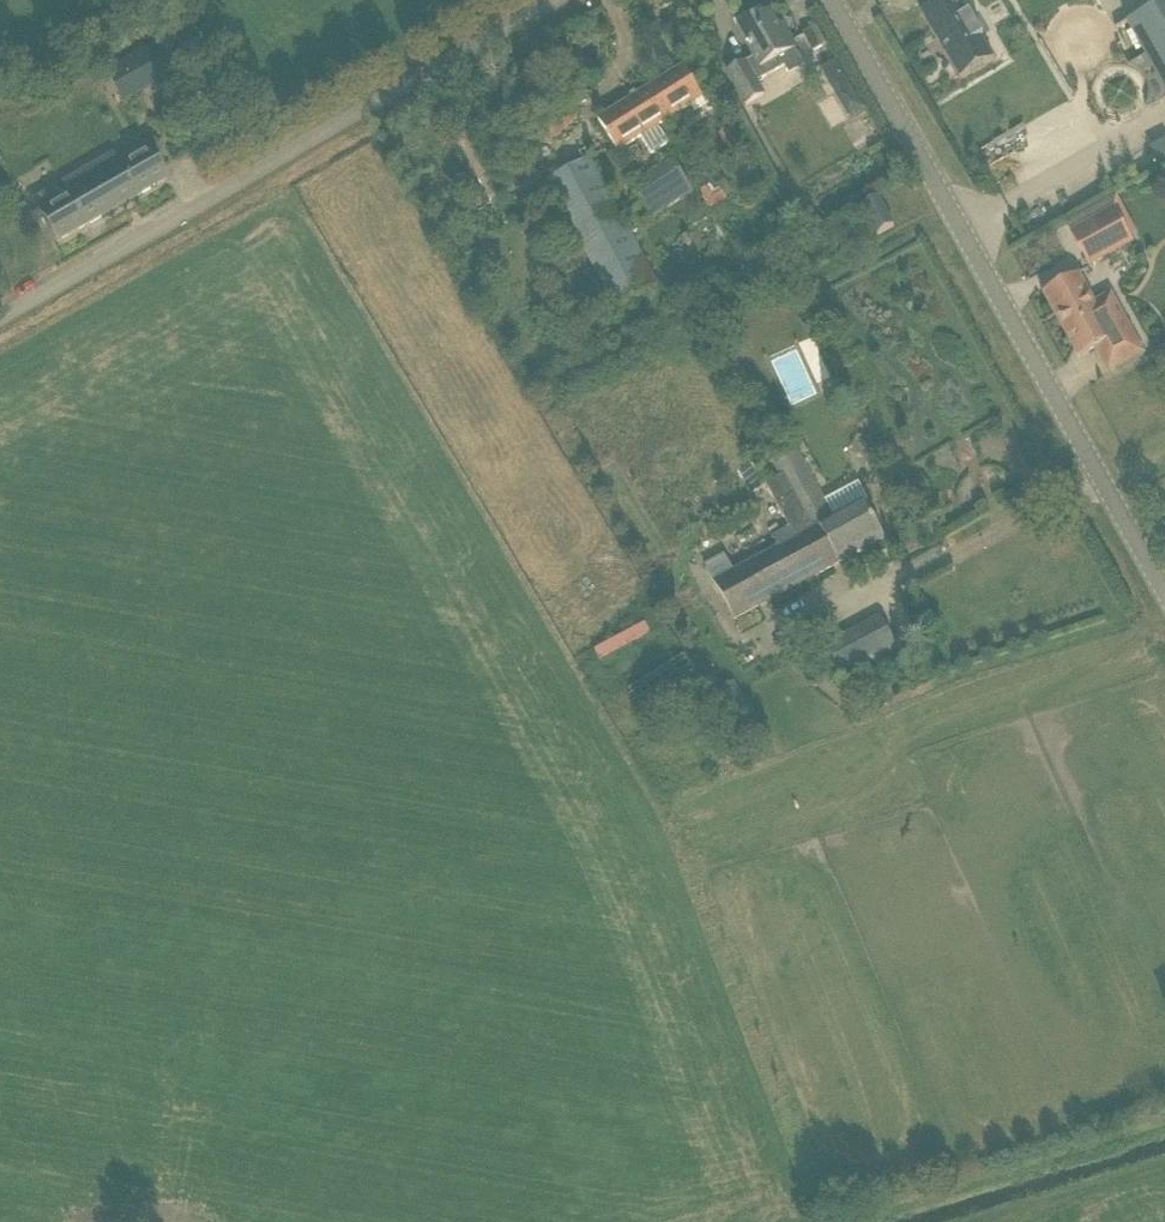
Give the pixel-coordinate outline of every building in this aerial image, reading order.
[(922,15),(938,43),(945,53),(961,81),(995,61),(982,40),(984,38),(970,15),(968,17),(958,0),(947,0),(922,15)] [(1129,26),(1164,89),(1164,5),(1129,26)] [(796,50),(786,32),(778,30),(770,14),(739,31),(755,60),(746,65),(746,64),(728,74),(746,107),(764,97),(757,84),(785,68),(780,60),(796,50)] [(189,25),(106,72),(123,102),(207,56),(189,25)] [(821,27),(805,35),(814,54),(830,46),(821,27)] [(109,43),(96,50),(103,61),(115,54),(109,43)] [(684,68),(598,121),(611,142),(616,149),(639,135),(649,151),(667,140),(657,124),(701,97),(697,89),(684,68)] [(852,120),(868,109),(853,86),(837,96),(852,120)] [(554,138),(575,118),(559,100),(538,121),(554,138)] [(735,140),(728,128),(718,133),(725,146),(735,140)] [(1151,152),(1159,167),(1164,164),(1164,145),(1151,152)] [(55,245),(166,179),(147,149),(117,166),(110,156),(62,181),(68,193),(36,213),(43,224),(55,245)] [(654,287),(601,180),(590,159),(547,181),(558,203),(611,309),(654,287)] [(655,219),(696,194),(673,159),(633,185),(655,219)] [(708,187),(700,192),(710,210),(727,201),(722,191),(713,196),(708,187)] [(1117,198),(1067,225),(1089,267),(1131,244),(1129,239),(1137,234),(1117,198)] [(862,208),(878,236),(894,227),(879,199),(862,208)] [(1044,294),(1080,358),(1105,344),(1119,368),(1146,353),(1113,294),(1094,304),(1078,276),(1044,294)] [(728,558),(709,568),(737,621),(834,570),(884,540),(863,505),(837,519),(826,500),(800,454),(798,449),(793,452),(788,441),(772,449),(777,460),(772,463),(780,478),(767,485),(794,533),(776,543),(782,553),(739,577),(728,558)] [(882,620),(828,648),(841,673),(895,645),(882,620)] [(651,638),(643,623),(590,655),(599,669),(651,638)] [(748,709),(732,681),(723,686),(739,714),(748,709)]
